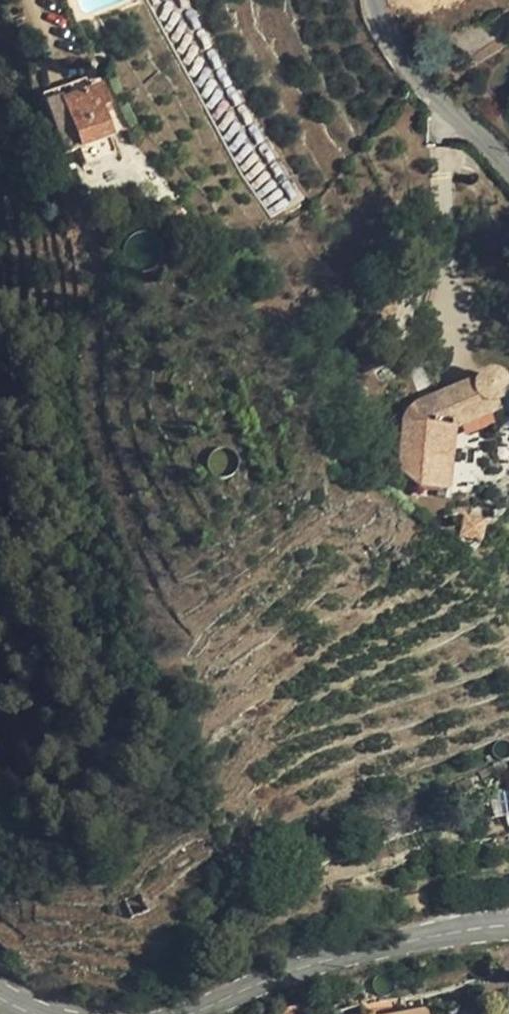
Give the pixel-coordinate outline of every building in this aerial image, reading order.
[(98,112),(104,109),(97,90),(60,104),(77,151),(109,139),(100,118),(98,112)] [(107,115),(104,109),(98,112),(100,118),(107,115)] [(109,139),(77,151),(81,161),(113,149),(109,139)] [(383,283),(375,297),(393,305),(401,291),(383,283)] [(393,305),(375,297),(363,326),(385,336),(393,305)] [(474,382),(427,400),(419,403),(415,405),(411,409),(407,413),(405,416),(403,421),(402,424),(398,470),(417,489),(446,492),(452,430),(497,413),(493,404),(496,403),(497,402),(498,401),(499,399),(500,399),(500,397),(502,394),(502,392),(502,391),(502,389),(502,387),(502,385),(501,383),(500,381),(498,379),(497,378),(494,376),(493,376),(491,375),(488,375),(487,375),(484,375),(481,376),(478,378),(476,380),(474,382)] [(371,1000),(359,1001),(362,1013),(374,1013),(371,1000)] [(274,1013),(305,1013),(301,1005),(274,1013)]
